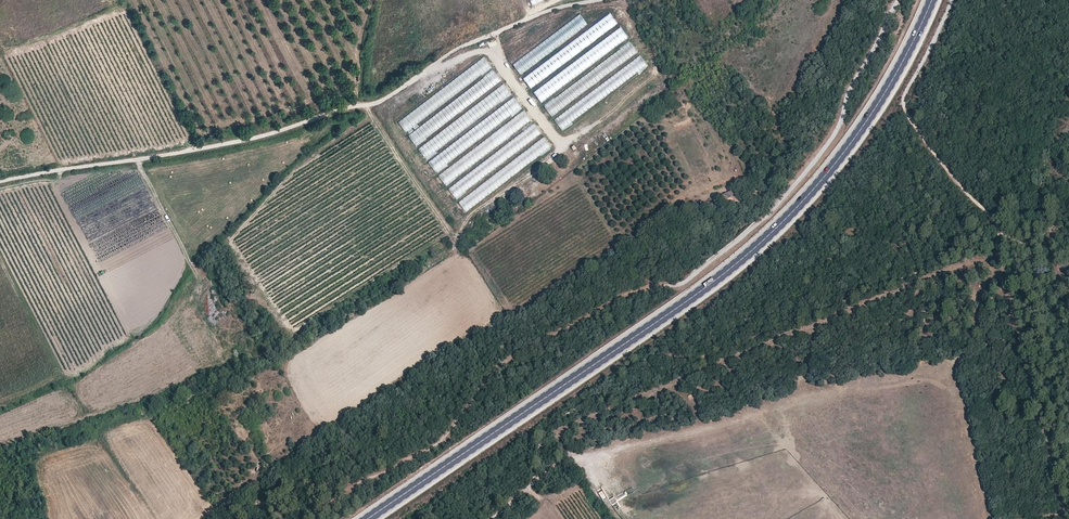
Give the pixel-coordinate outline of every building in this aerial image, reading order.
[(609,12),(523,78),(532,89),(619,25),(609,12)] [(580,14),(512,64),(521,75),(588,24),(580,14)] [(620,26),(533,91),(542,103),(629,38),(620,26)] [(629,41),(543,106),(552,118),(639,53),(629,41)] [(641,54),(555,120),(563,132),(650,67),(641,54)] [(483,56),(397,121),(406,133),(493,68),(483,56)] [(494,70),(407,135),(416,147),(503,82),(494,70)] [(505,83),(419,148),(427,160),(514,95),(505,83)] [(515,96),(429,161),(438,173),(525,109),(515,96)] [(525,110),(439,175),(448,187),(533,121),(525,110)] [(533,123),(448,189),(456,201),(543,136),(533,123)] [(546,135),(460,200),(468,212),(555,147),(546,135)] [(725,200),(728,206),(740,199),(737,193),(725,200)] [(603,490),(599,493),(605,503),(609,500),(603,490)] [(612,505),(618,502),(614,497),(609,500),(612,505)]
